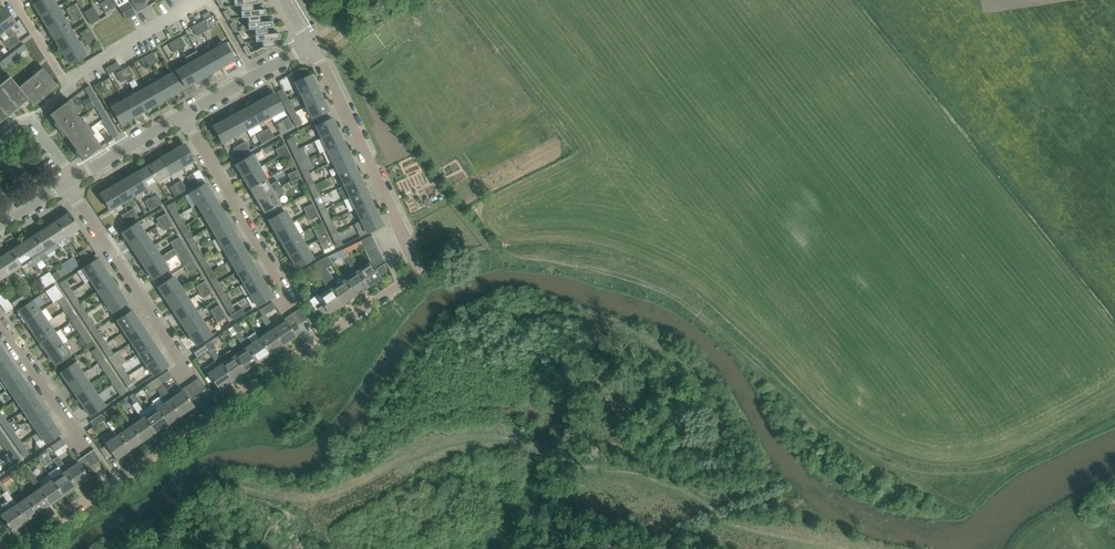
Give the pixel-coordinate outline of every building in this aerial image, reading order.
[(41,16),(57,6),(53,0),(40,0),(33,4),(41,16)] [(114,0),(108,0),(107,0),(104,0),(100,2),(100,5),(105,13),(112,9),(117,6),(114,0)] [(135,2),(140,11),(146,7),(142,0),(137,0),(135,2)] [(220,9),(224,6),(220,0),(215,0),(220,9)] [(234,6),(240,5),(241,11),(253,9),(252,3),(258,3),(258,0),(233,0),(234,6)] [(128,2),(118,8),(121,12),(125,19),(129,17),(135,14),(128,2)] [(74,4),(65,9),(69,16),(78,10),(74,4)] [(57,6),(41,16),(48,28),(64,18),(57,6)] [(0,11),(0,25),(4,31),(8,36),(15,45),(20,41),(10,27),(16,22),(4,7),(0,11)] [(92,7),(83,12),(91,24),(100,19),(92,7)] [(253,9),(241,11),(240,11),(241,17),(247,17),(248,23),(260,21),(260,15),(265,15),(265,8),(253,9)] [(78,10),(69,16),(72,21),(81,16),(78,10)] [(226,10),(222,12),(227,20),(231,18),(226,10)] [(203,20),(197,23),(202,33),(209,30),(204,20),(209,17),(206,11),(200,14),(203,20)] [(64,18),(48,28),(55,40),(71,30),(64,18)] [(260,21),(248,23),(247,23),(248,29),(254,29),(255,35),(267,33),(267,27),(272,27),(272,20),(260,21)] [(233,22),(229,24),(234,32),(237,30),(233,22)] [(197,23),(191,27),(197,37),(202,33),(197,23)] [(88,28),(79,33),(83,39),(83,40),(92,34),(92,33),(88,28)] [(71,30),(55,40),(62,52),(78,42),(71,30)] [(267,33),(255,35),(255,41),(261,41),(262,47),(260,47),(256,50),(256,51),(261,48),(276,46),(276,45),(274,45),(274,39),(279,39),(279,32),(267,33)] [(92,34),(83,40),(86,45),(96,40),(92,34)] [(239,34),(236,36),(241,44),(244,42),(239,34)] [(15,45),(8,36),(4,40),(10,49),(15,45)] [(180,36),(175,39),(180,49),(186,45),(180,36)] [(175,39),(168,43),(173,52),(180,49),(175,39)] [(78,42),(62,52),(69,64),(85,54),(78,42)] [(225,43),(213,50),(222,67),(234,60),(225,43)] [(24,44),(11,54),(14,58),(27,48),(24,44)] [(246,45),(243,47),(247,55),(251,53),(246,45)] [(213,50),(200,57),(210,73),(222,67),(213,50)] [(152,52),(146,55),(152,65),(157,61),(152,52)] [(14,58),(11,54),(1,61),(5,65),(14,58)] [(146,55),(139,59),(145,68),(152,65),(146,55)] [(200,57),(188,64),(197,80),(210,73),(200,57)] [(117,62),(105,69),(108,74),(120,68),(117,62)] [(188,64),(176,71),(185,87),(197,80),(188,64)] [(128,66),(122,69),(127,79),(133,75),(128,66)] [(32,105),(57,85),(42,68),(18,87),(27,98),(27,99),(32,105)] [(122,69),(115,73),(120,82),(127,79),(122,69)] [(172,73),(160,80),(169,96),(181,89),(172,73)] [(295,82),(300,92),(301,94),(317,86),(311,74),(295,82)] [(27,99),(27,98),(18,87),(12,79),(0,88),(0,121),(27,99)] [(160,80),(148,87),(157,103),(169,96),(160,80)] [(99,95),(105,91),(100,82),(93,86),(99,95)] [(92,91),(89,85),(84,88),(88,94),(92,91)] [(317,86),(301,94),(306,106),(322,98),(317,86)] [(148,87),(135,94),(145,110),(157,103),(148,87)] [(282,88),(276,91),(283,102),(289,100),(282,88)] [(274,93),(261,100),(270,116),(283,109),(274,93)] [(135,94),(123,101),(132,117),(145,110),(135,94)] [(91,99),(89,97),(83,100),(88,109),(94,105),(91,99)] [(322,98),(306,106),(312,118),(317,116),(319,121),(327,117),(325,112),(328,111),(322,98)] [(261,100),(249,107),(258,123),(270,116),(261,100)] [(289,100),(283,102),(290,114),(295,111),(289,100)] [(67,101),(49,115),(71,144),(89,130),(67,101)] [(111,108),(115,114),(120,124),(132,117),(123,101),(111,108)] [(249,107),(237,113),(246,129),(258,123),(249,107)] [(295,111),(290,114),(297,126),(302,123),(295,111)] [(237,113),(225,120),(234,136),(246,129),(237,113)] [(288,117),(281,121),(286,130),(293,127),(288,117)] [(337,130),(332,118),(315,125),(321,137),(337,130)] [(234,136),(225,120),(213,126),(222,143),(234,136)] [(269,128),(263,131),(268,140),(280,134),(277,128),(271,132),(269,128)] [(89,130),(71,144),(83,160),(101,146),(89,130)] [(321,137),(314,141),(319,153),(327,149),(343,142),(337,130),(321,137)] [(257,135),(262,144),(268,140),(263,131),(257,135)] [(286,140),(292,152),(298,149),(292,137),(286,140)] [(245,141),(239,145),(244,154),(250,151),(245,141)] [(343,142),(327,149),(333,161),(349,154),(343,142)] [(184,144),(172,151),(181,167),(194,160),(184,144)] [(275,149),(278,156),(288,151),(285,144),(275,149)] [(233,148),(237,158),(244,154),(239,145),(233,148)] [(298,149),(292,152),(297,164),(309,159),(305,151),(300,154),(298,149)] [(172,151),(160,158),(169,174),(181,167),(172,151)] [(288,151),(278,156),(281,162),(289,158),(291,164),(294,163),(292,157),(291,157),(288,151)] [(349,154),(333,161),(338,173),(354,166),(349,154)] [(251,155),(235,164),(242,176),(258,167),(251,155)] [(160,158),(148,166),(157,182),(169,174),(160,158)] [(309,159),(297,164),(303,175),(309,172),(308,171),(313,168),(309,159)] [(148,166),(136,172),(145,189),(157,182),(148,166)] [(354,166),(338,173),(344,185),(360,177),(354,166)] [(258,167),(242,176),(250,188),(265,179),(258,167)] [(287,175),(288,177),(290,181),(300,176),(297,169),(287,175)] [(136,172),(124,180),(133,196),(145,189),(136,172)] [(309,172),(303,175),(308,187),(314,184),(309,172)] [(192,173),(186,177),(192,186),(198,182),(192,173)] [(300,176),(290,181),(293,187),(302,181),(300,176)] [(349,196),(350,197),(366,189),(360,177),(344,185),(338,188),(343,200),(349,196)] [(265,179),(250,188),(257,200),(280,187),(280,186),(277,180),(269,185),(265,179)] [(124,180),(112,187),(121,203),(133,196),(124,180)] [(181,180),(175,183),(180,193),(186,189),(181,180)] [(169,187),(174,196),(180,193),(175,183),(169,187)] [(205,183),(196,189),(190,192),(197,203),(212,194),(205,183)] [(314,184),(308,187),(314,200),(320,197),(314,184)] [(121,203),(112,187),(100,194),(109,210),(121,203)] [(280,187),(257,200),(264,213),(267,211),(269,214),(282,207),(276,197),(283,193),(280,187)] [(366,189),(350,197),(355,209),(371,201),(366,189)] [(157,194),(151,197),(156,207),(162,203),(157,194)] [(212,194),(197,203),(203,215),(219,206),(212,194)] [(144,201),(150,211),(156,207),(151,197),(144,201)] [(320,212),(326,208),(320,197),(314,200),(320,212)] [(371,201),(355,209),(361,221),(377,213),(371,201)] [(166,206),(173,218),(179,215),(172,202),(166,206)] [(313,203),(303,208),(306,215),(316,210),(313,203)] [(219,206),(203,215),(210,226),(225,217),(219,206)] [(133,208),(127,212),(132,221),(139,217),(133,208)] [(325,223),(331,220),(326,208),(320,212),(325,223)] [(316,210),(306,215),(309,221),(319,216),(316,210)] [(268,220),(275,232),(291,223),(284,211),(268,220)] [(79,228),(69,212),(57,220),(66,234),(67,236),(79,228)] [(121,215),(126,224),(132,221),(127,212),(121,215)] [(165,213),(156,218),(160,225),(169,220),(165,213)] [(361,221),(354,224),(360,236),(383,225),(377,213),(361,221)] [(179,215),(173,218),(179,229),(185,226),(179,215)] [(225,217),(210,226),(217,238),(232,229),(225,217)] [(66,234),(57,220),(46,227),(56,243),(67,236),(66,234)] [(169,220),(160,225),(163,231),(172,225),(169,220)] [(331,220),(325,223),(330,234),(337,232),(331,220)] [(145,234),(137,222),(122,232),(129,244),(145,234)] [(291,223),(275,232),(282,244),(298,235),(291,223)] [(185,226),(179,229),(186,241),(192,237),(185,226)] [(56,243),(46,227),(34,235),(44,251),(46,255),(58,247),(56,243)] [(314,232),(318,239),(327,234),(324,227),(314,232)] [(232,229),(217,238),(223,249),(239,240),(232,229)] [(337,232),(330,234),(337,247),(343,244),(337,232)] [(153,245),(145,234),(129,244),(137,256),(153,245)] [(193,252),(199,248),(203,245),(197,234),(192,237),(186,241),(193,252)] [(327,234),(318,239),(324,253),(334,248),(327,234)] [(44,251),(34,235),(22,243),(36,263),(42,260),(43,262),(49,258),(46,255),(44,251)] [(298,235),(282,244),(289,256),(305,247),(298,235)] [(372,235),(360,241),(362,245),(363,248),(375,242),(372,235)] [(179,237),(170,242),(174,249),(183,243),(179,237)] [(239,240),(223,249),(230,260),(245,251),(239,240)] [(360,241),(342,250),(347,258),(350,256),(347,252),(362,245),(360,241)] [(375,242),(363,248),(366,254),(378,248),(375,242)] [(11,250),(21,266),(22,268),(28,264),(30,267),(36,263),(22,243),(11,250)] [(145,267),(153,279),(170,268),(166,261),(177,254),(182,262),(191,257),(183,243),(174,249),(160,257),(145,267)] [(160,257),(153,245),(137,256),(145,267),(160,257)] [(305,247),(289,256),(297,268),(312,259),(305,247)] [(199,248),(193,252),(199,263),(205,260),(199,248)] [(378,248),(366,254),(369,259),(381,253),(378,248)] [(84,249),(78,253),(84,262),(90,258),(84,249)] [(0,257),(0,260),(12,279),(13,279),(9,273),(21,266),(11,250),(0,257)] [(245,251),(230,260),(237,272),(252,263),(245,251)] [(354,262),(350,266),(354,272),(356,271),(367,287),(381,278),(379,276),(385,272),(385,271),(386,271),(386,270),(386,269),(385,268),(383,264),(386,263),(381,253),(369,259),(370,261),(359,269),(354,262)] [(73,256),(67,260),(73,269),(78,265),(73,256)] [(345,259),(350,266),(354,262),(350,256),(347,258),(345,259)] [(97,258),(88,264),(83,268),(90,279),(105,269),(97,258)] [(0,260),(0,279),(4,277),(8,282),(12,279),(0,260)] [(63,267),(57,271),(61,277),(73,269),(67,260),(61,264),(63,267)] [(205,260),(199,263),(206,274),(212,271),(205,260)] [(193,261),(184,266),(188,272),(197,267),(193,261)] [(317,261),(314,263),(300,271),(304,277),(315,270),(319,276),(324,283),(329,280),(328,279),(324,273),(317,261)] [(252,263),(237,272),(243,283),(259,274),(252,263)] [(105,269),(90,279),(97,290),(112,281),(105,269)] [(49,272),(44,275),(49,284),(61,277),(57,271),(51,275),(49,272)] [(212,271),(206,274),(213,286),(218,283),(212,271)] [(354,272),(343,279),(354,295),(367,287),(356,271),(354,272)] [(259,274),(243,283),(250,295),(265,286),(259,274)] [(37,279),(43,288),(49,284),(44,275),(37,279)] [(157,286),(165,298),(181,288),(173,276),(157,286)] [(329,280),(324,283),(325,285),(328,289),(328,290),(331,288),(342,304),(354,295),(343,279),(337,284),(331,276),(328,279),(329,280)] [(64,280),(59,283),(67,295),(72,292),(64,280)] [(205,280),(195,286),(199,292),(208,287),(205,280)] [(112,281),(97,290),(104,301),(119,292),(112,281)] [(218,283),(213,286),(219,297),(225,293),(218,283)] [(55,284),(46,291),(54,302),(57,300),(62,296),(55,284)] [(19,289),(20,291),(21,291),(26,299),(33,295),(27,286),(20,290),(19,289)] [(265,286),(250,295),(257,306),(272,297),(265,286)] [(208,287),(199,292),(203,298),(212,293),(208,287)] [(181,288),(165,298),(173,310),(188,300),(181,288)] [(317,295),(308,300),(316,311),(318,310),(323,317),(342,304),(331,288),(328,290),(328,289),(318,296),(317,295)] [(6,313),(26,299),(21,291),(20,291),(19,289),(8,297),(4,290),(0,293),(0,304),(6,313)] [(72,292),(67,295),(74,305),(79,302),(72,292)] [(119,292),(104,301),(112,312),(117,309),(120,313),(126,309),(123,305),(127,303),(119,292)] [(225,293),(219,297),(226,309),(232,305),(225,293)] [(18,310),(25,321),(40,311),(37,307),(44,301),(39,295),(32,300),(18,310)] [(62,296),(57,300),(64,310),(70,307),(62,296)] [(188,300),(173,310),(180,322),(196,311),(188,300)] [(79,302),(74,305),(81,317),(86,313),(79,302)] [(276,307),(272,302),(258,310),(262,315),(276,307)] [(219,305),(210,310),(213,317),(222,311),(219,305)] [(232,305),(226,309),(233,320),(245,313),(241,308),(235,312),(232,305)] [(70,307),(64,310),(71,321),(77,318),(70,307)] [(300,307),(294,312),(301,323),(307,319),(300,307)] [(117,320),(123,329),(124,331),(139,321),(131,310),(117,320)] [(40,311),(25,321),(33,332),(47,322),(40,311)] [(196,311),(180,322),(188,333),(204,323),(196,311)] [(222,311),(213,317),(217,323),(226,317),(222,311)] [(294,312),(289,315),(296,326),(297,326),(301,323),(294,312)] [(86,313),(81,317),(88,328),(94,324),(86,313)] [(260,317),(265,324),(269,321),(265,314),(260,317)] [(284,319),(285,320),(291,330),(296,326),(289,315),(284,319)] [(77,318),(71,321),(79,332),(84,328),(77,318)] [(269,321),(265,324),(269,331),(272,329),(283,345),(301,332),(297,326),(296,326),(291,330),(285,320),(274,327),(269,321)] [(139,321),(124,331),(131,342),(146,332),(139,321)] [(47,322),(33,332),(40,343),(55,333),(47,322)] [(204,323),(188,333),(196,345),(211,335),(204,323)] [(235,324),(232,326),(237,333),(239,332),(242,330),(237,323),(235,324)] [(237,333),(232,326),(228,329),(233,336),(235,335),(239,341),(244,338),(239,332),(237,333)] [(84,328),(79,332),(86,343),(91,340),(84,328)] [(96,328),(91,331),(100,346),(106,342),(96,328)] [(55,333),(40,343),(48,354),(62,344),(68,340),(60,329),(55,333)] [(269,331),(259,338),(270,354),(283,345),(272,329),(269,331)] [(146,332),(131,342),(138,353),(153,343),(146,332)] [(244,338),(239,341),(244,348),(246,346),(257,362),(270,354),(259,338),(248,345),(244,338)] [(210,340),(206,343),(212,351),(214,349),(216,348),(210,340)] [(106,342),(100,346),(108,357),(119,350),(118,350),(113,354),(106,342)] [(153,343),(138,353),(146,364),(161,354),(153,343)] [(206,343),(193,352),(197,358),(208,350),(214,359),(218,356),(214,349),(212,351),(206,343)] [(62,344),(48,354),(55,365),(58,363),(61,367),(68,362),(65,358),(70,355),(62,344)] [(246,346),(244,348),(233,355),(244,371),(257,362),(246,346)] [(91,351),(98,363),(104,359),(96,347),(91,351)] [(119,350),(108,357),(115,368),(120,365),(126,361),(119,350)] [(214,359),(215,361),(218,366),(221,364),(232,380),(244,371),(233,355),(230,350),(219,357),(218,356),(214,359)] [(161,354),(146,364),(153,375),(168,366),(161,354)] [(15,368),(8,357),(0,362),(0,378),(15,368)] [(104,359),(98,363),(105,373),(111,369),(104,359)] [(215,361),(213,362),(204,368),(218,389),(232,380),(221,364),(218,366),(215,361)] [(60,372),(68,383),(82,373),(75,362),(60,372)] [(120,365),(115,368),(122,379),(128,376),(120,365)] [(15,368),(0,378),(8,389),(23,379),(15,368)] [(111,369),(105,373),(113,384),(118,381),(111,369)] [(169,370),(157,378),(161,383),(172,376),(169,370)] [(82,373),(68,383),(75,394),(90,384),(82,373)] [(128,376),(122,379),(130,391),(135,387),(128,376)] [(198,377),(192,382),(200,392),(205,388),(198,377)] [(23,379),(8,389),(15,400),(30,390),(23,379)] [(118,381),(113,384),(120,395),(125,392),(118,381)] [(192,382),(187,385),(194,396),(200,392),(192,382)] [(90,384),(75,394),(82,405),(97,395),(90,384)] [(162,384),(157,388),(162,394),(167,391),(162,384)] [(181,389),(182,390),(189,400),(194,396),(187,385),(181,389)] [(30,390),(15,400),(23,411),(38,401),(30,390)] [(171,398),(167,391),(162,394),(167,401),(169,399),(180,415),(193,406),(189,400),(182,390),(171,398)] [(129,396),(135,404),(137,402),(139,401),(133,393),(129,396)] [(167,401),(162,394),(158,397),(163,404),(156,408),(167,424),(180,415),(169,399),(167,401)] [(97,395),(82,405),(90,416),(105,406),(97,395)] [(38,401),(23,411),(30,422),(45,411),(38,401)] [(132,406),(137,412),(141,409),(137,402),(135,404),(132,406)] [(141,409),(137,412),(141,418),(144,417),(155,433),(167,424),(156,408),(146,415),(141,409)] [(45,411),(30,422),(38,433),(53,422),(45,411)] [(100,414),(90,422),(94,427),(104,419),(100,414)] [(141,418),(131,425),(142,441),(155,433),(144,417),(141,418)] [(7,421),(1,425),(9,436),(20,428),(14,420),(9,424),(7,421)] [(107,423),(111,429),(116,426),(112,420),(107,423)] [(38,433),(32,436),(36,442),(41,438),(45,444),(60,433),(53,422),(38,433)] [(116,426),(111,429),(116,436),(118,434),(129,450),(142,441),(131,425),(121,433),(116,426)] [(20,428),(9,436),(17,447),(22,443),(15,432),(20,429),(20,428)] [(118,434),(116,436),(105,443),(116,459),(129,450),(118,434)] [(5,438),(0,442),(8,453),(13,449),(5,438)] [(62,439),(53,445),(51,446),(54,451),(65,444),(62,439)] [(27,449),(22,443),(17,447),(24,458),(30,454),(27,449)] [(13,449),(8,453),(15,464),(21,460),(13,449)] [(93,449),(88,453),(95,464),(101,460),(93,449)] [(88,453),(82,457),(90,468),(95,464),(88,453)] [(53,459),(58,466),(63,463),(58,456),(53,459)] [(78,462),(84,471),(90,468),(82,457),(77,460),(78,462)] [(67,469),(63,463),(58,466),(62,472),(65,471),(75,487),(89,478),(84,471),(78,462),(67,469)] [(52,480),(63,496),(75,487),(65,471),(62,472),(62,473),(52,480)] [(28,476),(32,484),(37,480),(32,473),(28,476)] [(37,480),(32,484),(37,490),(36,490),(39,489),(50,505),(63,496),(52,480),(41,487),(37,480)] [(36,490),(26,497),(37,513),(50,505),(39,489),(36,490)] [(5,492),(2,494),(7,501),(2,503),(7,510),(0,515),(11,531),(24,522),(14,506),(11,508),(7,502),(11,498),(7,491),(5,492)] [(7,491),(5,492),(7,491),(11,498),(7,502),(11,508),(14,506),(24,522),(37,513),(26,497),(16,504),(7,491)]
